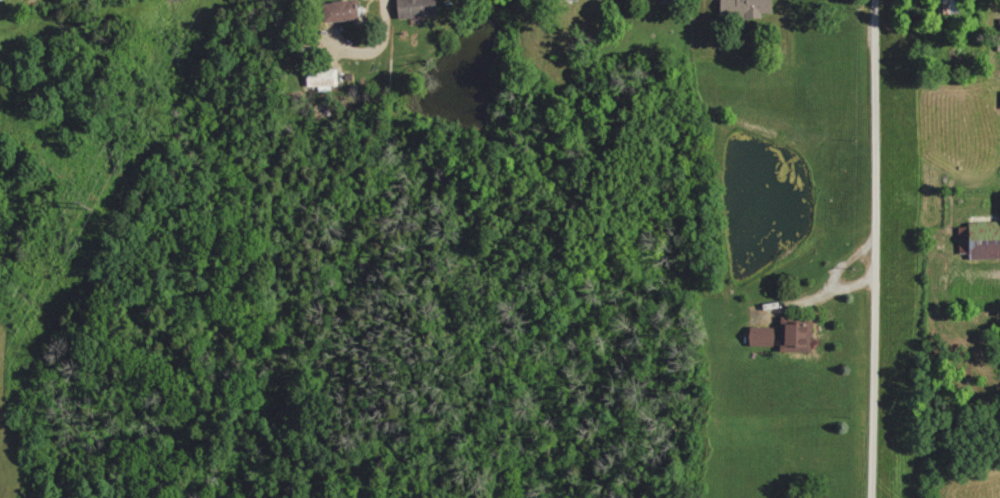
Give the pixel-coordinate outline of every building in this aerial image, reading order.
[(402,18),(440,17),(440,0),(401,0),(402,18)] [(721,18),(767,17),(766,13),(776,13),(776,0),(721,0),(721,18)] [(361,1),(333,2),(334,22),(362,20),(361,1)] [(311,87),(320,87),(320,91),(333,91),(333,86),(341,86),(342,70),(311,70),(311,87)] [(963,254),(975,253),(975,258),(999,258),(999,223),(962,224),(963,254)] [(815,353),(815,319),(786,318),(785,352),(815,353)] [(755,327),(754,346),(779,347),(779,328),(755,327)]
